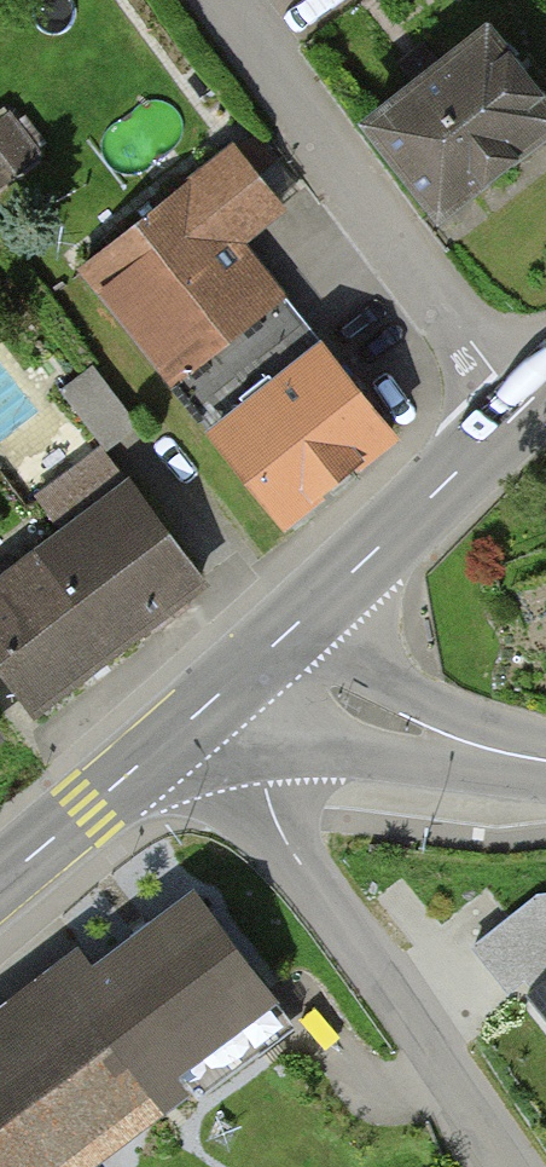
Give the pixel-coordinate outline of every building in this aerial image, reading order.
[(514,32),(381,128),(453,227),(545,161),(545,76),(514,32)] [(255,159),(102,274),(290,522),(411,431),(261,233),(293,209),(255,159)] [(108,358),(71,375),(102,441),(138,424),(108,358)] [(0,597),(0,655),(41,710),(216,578),(117,448),(55,494),(85,533),(0,597)] [(0,730),(0,755),(12,746),(0,730)] [(215,892),(103,979),(190,1090),(302,1004),(215,892)] [(475,944),(508,990),(545,962),(545,892),(475,944)] [(190,1090),(103,979),(0,1058),(0,1166),(90,1166),(190,1090)] [(545,1005),(545,985),(536,992),(545,1005)]
